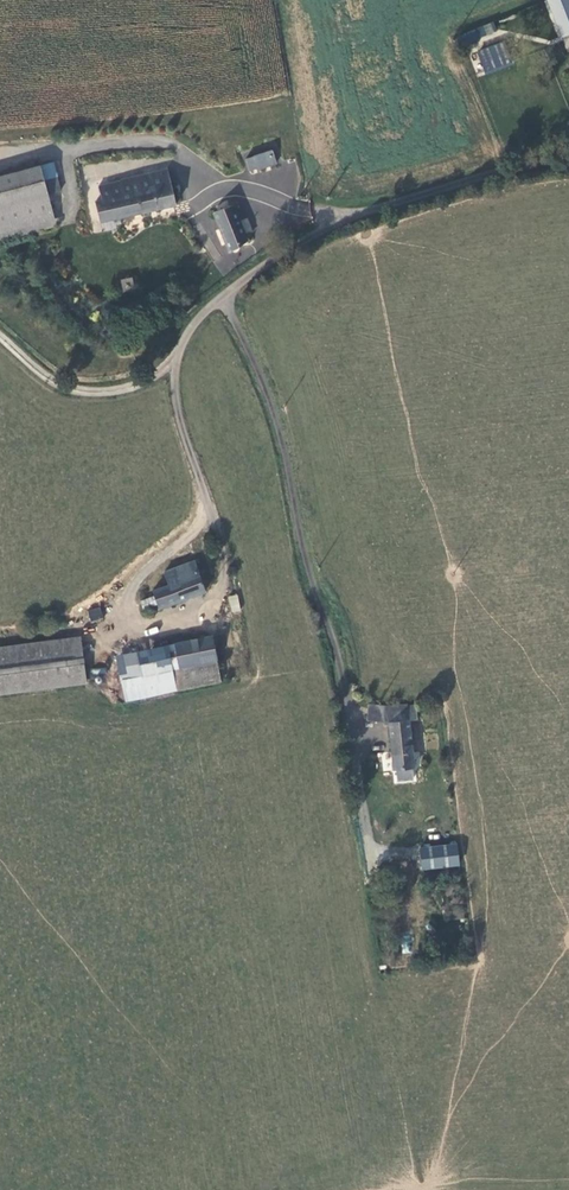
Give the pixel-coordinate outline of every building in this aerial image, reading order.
[(552,2),(563,33),(568,31),(568,0),(556,0),(552,2)] [(479,35),(494,32),(493,24),(478,26),(479,35)] [(505,42),(477,49),(483,73),(511,66),(505,42)] [(278,166),(273,151),(246,159),(250,174),(278,166)] [(47,195),(44,181),(40,166),(0,176),(0,235),(54,221),(47,195)] [(173,204),(166,168),(116,179),(116,181),(118,195),(99,199),(92,200),(96,222),(173,204)] [(55,178),(44,181),(47,195),(59,192),(55,178)] [(96,186),(99,199),(118,195),(116,181),(96,186)] [(215,208),(225,247),(246,239),(236,201),(215,208)] [(132,276),(120,279),(123,291),(135,288),(132,276)] [(204,594),(195,562),(174,569),(178,582),(167,585),(152,589),(158,609),(204,594)] [(165,573),(167,585),(178,582),(174,569),(165,573)] [(231,613),(240,611),(238,594),(228,596),(231,613)] [(154,597),(140,600),(142,608),(156,605),(154,597)] [(90,622),(103,618),(100,607),(87,610),(90,622)] [(131,651),(139,695),(234,677),(226,633),(131,651)] [(0,649),(0,697),(88,686),(82,640),(0,649)] [(407,707),(407,705),(388,709),(389,721),(409,719),(410,719),(418,718),(417,706),(407,707)] [(366,723),(389,721),(388,709),(363,709),(366,723)] [(410,719),(409,719),(389,721),(392,754),(414,752),(410,719)] [(392,754),(394,771),(396,771),(413,768),(416,768),(414,752),(392,754)] [(413,768),(396,771),(397,781),(415,779),(413,768)] [(421,844),(420,868),(459,868),(459,844),(421,844)]
